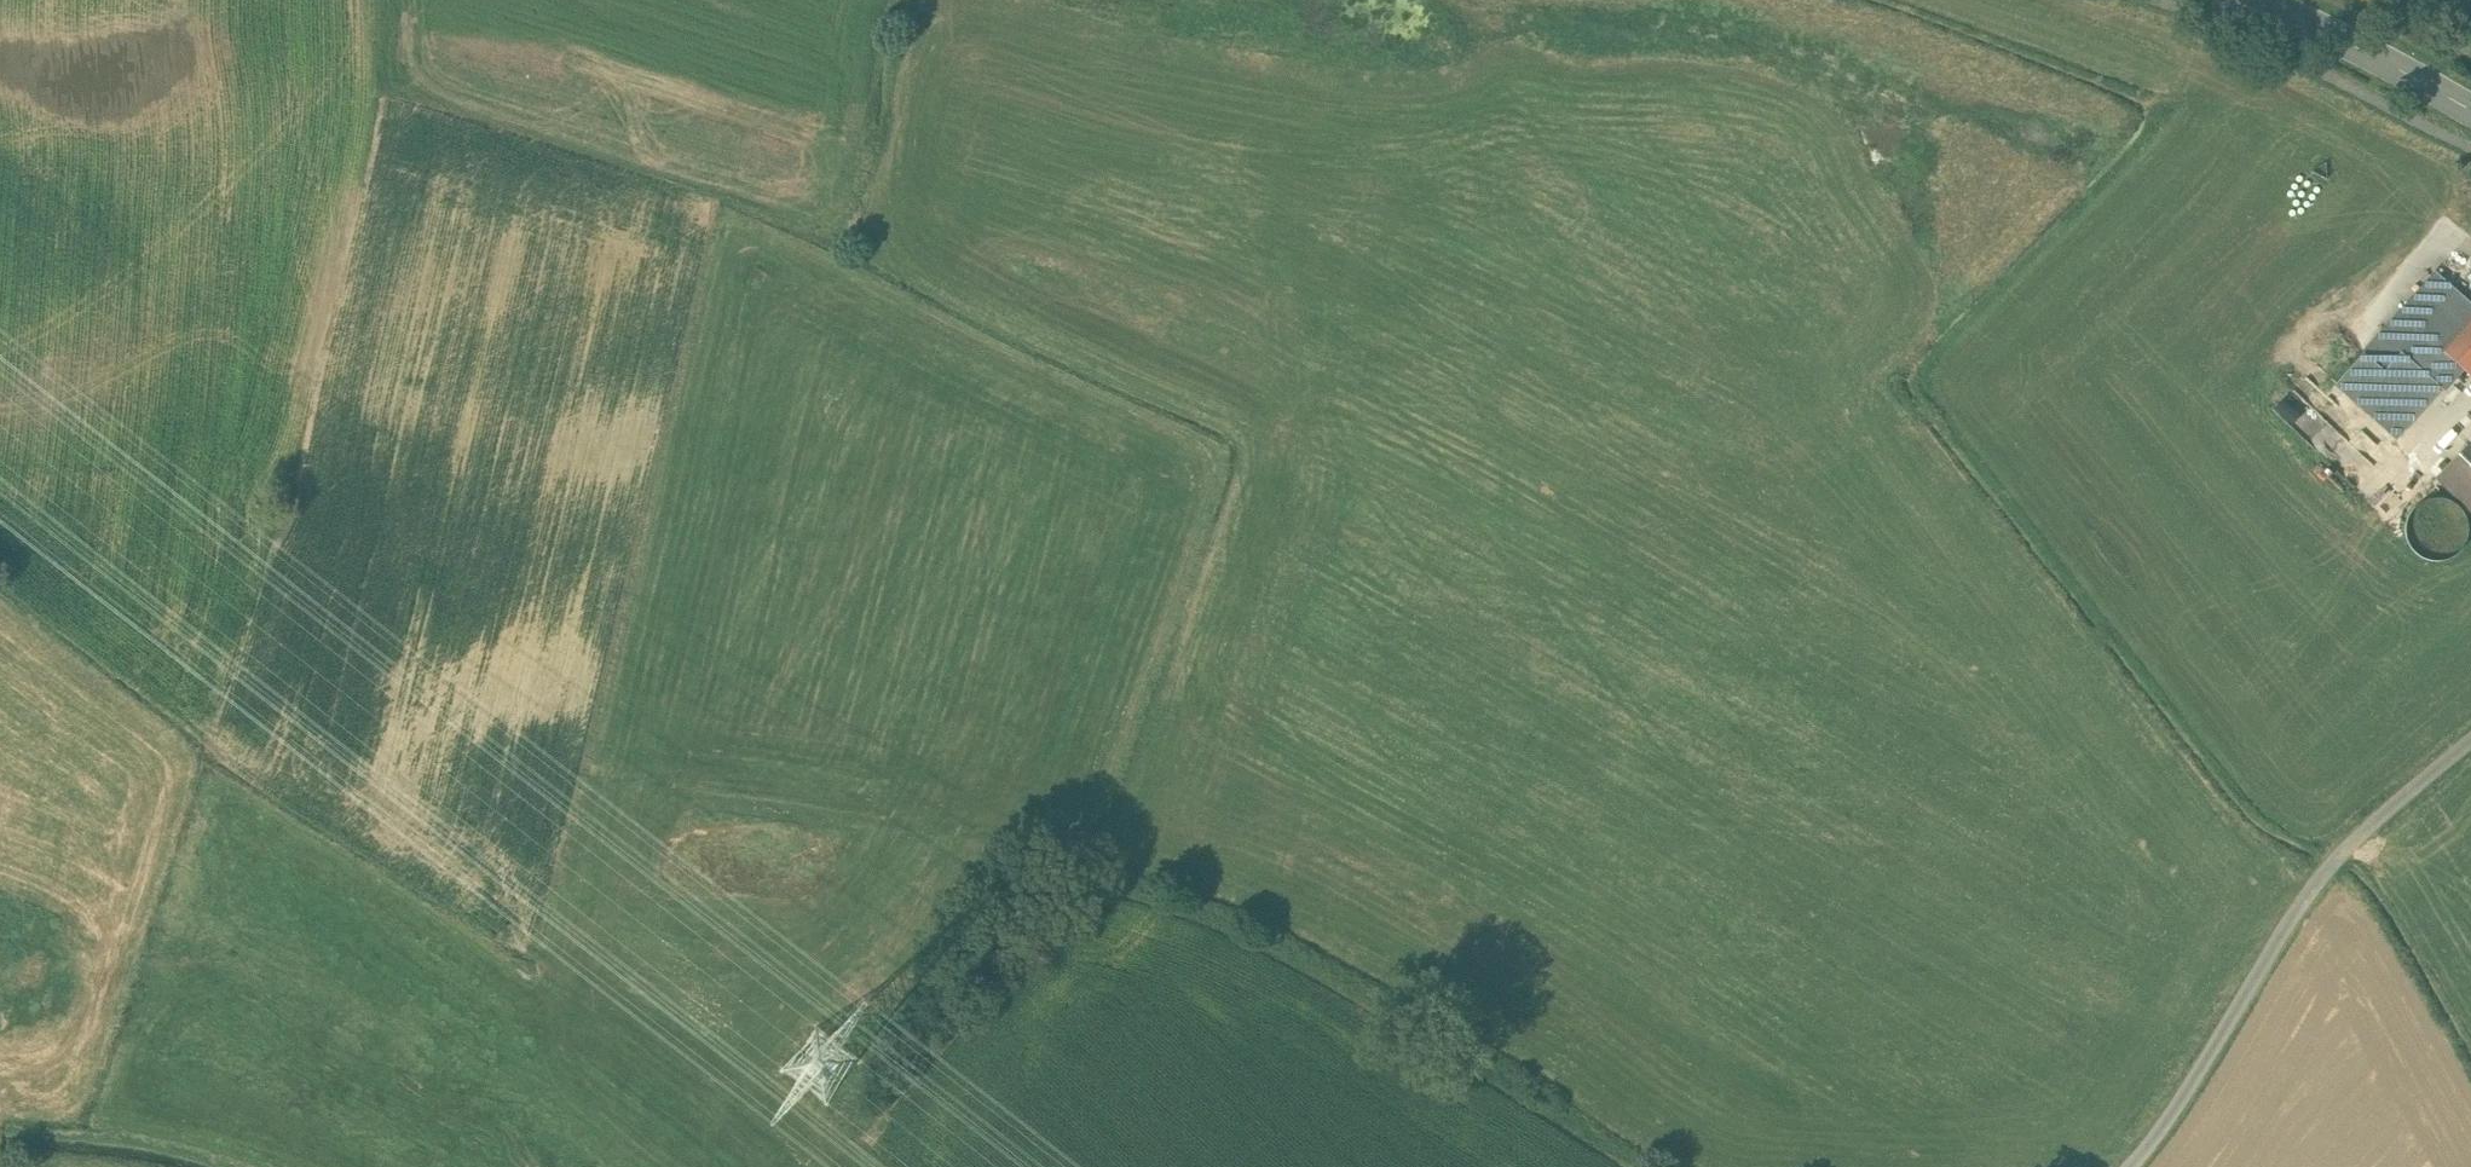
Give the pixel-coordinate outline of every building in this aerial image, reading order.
[(2433,270),(2334,378),(2399,437),(2461,368),(2470,377),(2470,376),(2470,304),(2433,270)] [(2436,479),(2470,511),(2470,440),(2436,479)] [(2419,556),(2430,561),(2442,561),(2453,557),(2462,550),(2467,539),(2468,527),(2465,515),(2456,505),(2445,500),(2433,499),(2421,503),(2412,511),(2406,523),(2406,535),(2410,547),(2419,556)]
